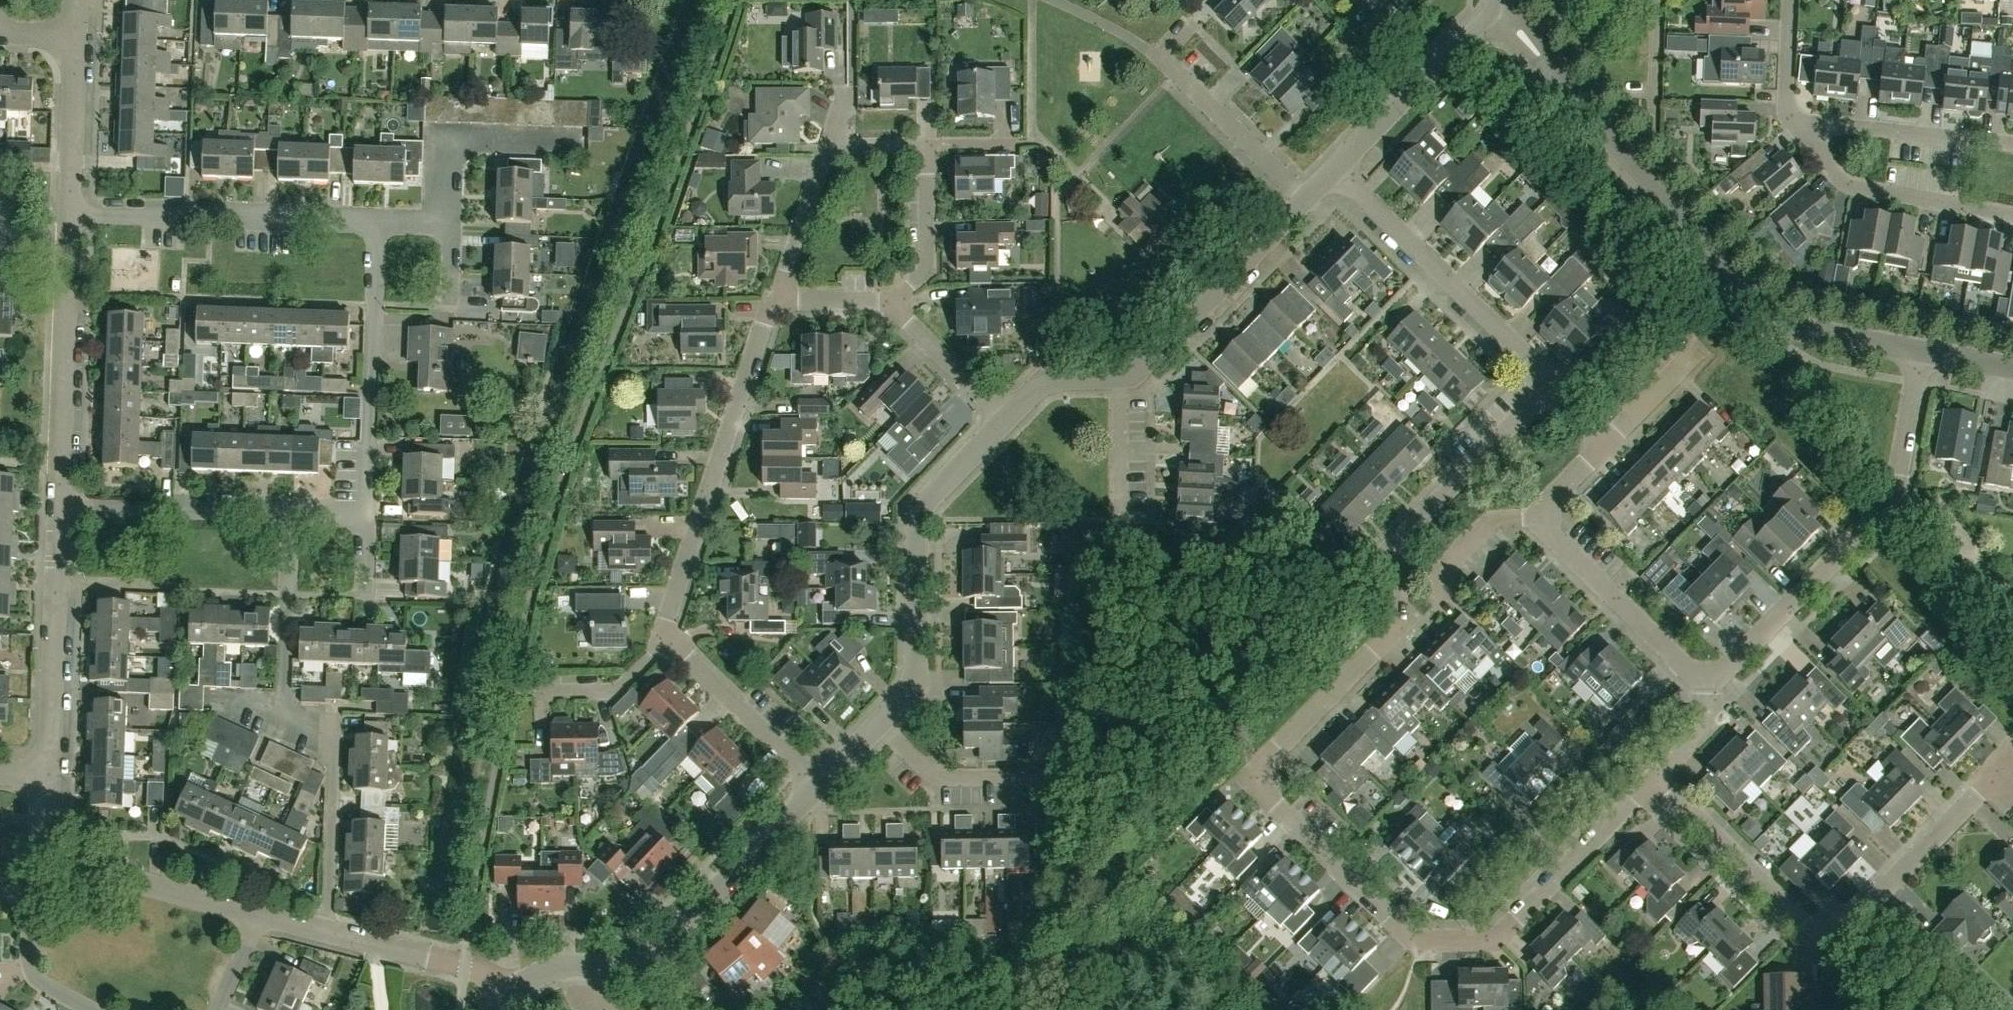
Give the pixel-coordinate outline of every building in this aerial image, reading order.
[(119,41),(156,42),(157,29),(171,30),(171,19),(165,18),(165,0),(127,0),(126,17),(125,17),(125,30),(120,30),(119,41)] [(241,39),(267,40),(267,49),(279,49),(280,19),(268,18),(268,4),(267,4),(267,0),(252,0),(252,3),(242,3),(241,39)] [(1215,13),(1235,33),(1263,4),(1259,0),(1228,0),(1215,13)] [(1387,3),(1388,2),(1397,11),(1409,0),(1383,0),(1387,3)] [(1707,33),(1735,34),(1749,34),(1749,19),(1763,19),(1764,0),(1714,0),(1713,9),(1708,9),(1707,33)] [(1893,0),(1883,0),(1883,12),(1893,11),(1893,0)] [(241,39),(242,3),(216,2),(216,11),(202,11),(201,47),(215,47),(215,38),(241,39)] [(432,63),(433,23),(422,23),(422,9),(421,9),(421,3),(396,2),(396,8),(395,44),(421,45),(420,53),(428,54),(429,63),(432,63)] [(973,4),(958,5),(958,15),(973,15),(973,4)] [(280,19),(279,49),(279,58),(285,58),(291,59),(292,50),(292,40),(318,41),(319,6),(293,5),(292,19),(280,19)] [(433,23),(432,63),(444,64),(445,45),(471,46),(472,11),(468,10),(468,6),(447,5),(447,10),(446,10),(446,24),(433,23)] [(319,6),(318,41),(318,46),(328,47),(328,42),(344,42),(344,51),(355,52),(356,21),(345,20),(345,7),(319,6)] [(369,43),(395,44),(396,8),(370,7),(369,21),(356,21),(355,52),(368,52),(369,43)] [(510,26),(509,56),(522,57),(522,48),(548,49),(549,26),(553,26),(554,9),(534,9),(534,13),(523,12),(523,26),(510,26)] [(497,56),(509,56),(510,26),(498,25),(499,11),(472,11),(471,46),(497,47),(497,56)] [(897,22),(897,11),(883,11),(883,22),(897,22)] [(593,43),(608,43),(609,15),(573,14),(572,31),(557,31),(556,60),(556,71),(578,71),(579,52),(593,53),(593,43)] [(836,45),(836,16),(808,16),(808,34),(793,34),(793,40),(786,40),(786,67),(793,67),(793,71),(822,71),(822,45),(836,45)] [(2002,26),(2012,27),(2012,18),(2002,17),(2002,26)] [(1873,47),(1875,28),(1862,27),(1860,43),(1841,41),(1839,60),(1835,98),(1856,100),(1859,70),(1871,71),(1873,47)] [(1272,96),(1300,67),(1280,47),(1290,38),(1281,29),(1261,49),(1270,58),(1251,76),(1272,96)] [(1909,49),(1910,36),(1894,35),(1894,49),(1909,49)] [(1668,51),(1682,52),(1682,36),(1668,36),(1668,51)] [(1761,83),(1762,53),(1736,52),(1736,38),(1708,37),(1707,60),(1704,60),(1704,82),(1721,83),(1761,83)] [(169,66),(169,64),(170,56),(156,55),(156,42),(119,41),(119,51),(124,51),(124,64),(169,66)] [(1839,60),(1828,58),(1829,44),(1818,43),(1816,57),(1812,96),(1835,98),(1839,60)] [(1933,90),(1937,47),(1927,46),(1926,60),(1917,59),(1913,62),(1912,67),(1904,66),(1900,105),(1920,107),(1922,89),(1933,90)] [(1873,47),(1871,71),(1881,72),(1878,103),(1900,105),(1904,66),(1903,66),(1905,51),(1873,47)] [(1950,49),(1937,47),(1933,90),(1944,91),(1942,109),(1964,112),(1968,73),(1967,73),(1948,71),(1950,49)] [(1968,73),(1964,112),(1967,112),(1966,115),(1969,118),(1978,119),(1981,116),(1982,113),(1985,114),(1988,83),(1999,84),(2001,56),(2002,48),(1991,47),(1990,59),(1969,57),(1967,73),(1968,73)] [(641,73),(641,55),(613,55),(613,85),(624,84),(624,72),(641,73)] [(2011,63),(2012,57),(2001,56),(1999,84),(1997,103),(1995,115),(2012,117),(2012,64),(2011,63)] [(178,65),(169,64),(169,66),(124,64),(123,76),(118,76),(118,88),(155,89),(155,76),(169,76),(169,75),(178,75),(178,65)] [(1320,86),(1300,67),(1272,96),(1291,115),(1310,97),(1318,105),(1338,85),(1329,76),(1320,86)] [(930,69),(878,70),(878,90),(880,90),(880,108),(876,108),(876,110),(908,109),(908,100),(917,100),(916,80),(930,80),(930,69)] [(979,69),(976,71),(976,75),(959,75),(959,117),(994,117),(994,97),(1010,97),(1010,69),(979,69)] [(8,123),(8,113),(7,113),(9,79),(0,78),(0,122),(8,123)] [(7,113),(8,113),(32,114),(33,82),(19,82),(19,79),(9,79),(7,113)] [(155,89),(118,88),(117,98),(123,98),(122,111),(168,113),(168,111),(168,102),(154,102),(155,89)] [(808,115),(808,91),(758,91),(758,117),(750,117),(750,122),(744,122),(744,139),(750,139),(750,143),(776,143),(789,143),(798,143),(798,115),(808,115)] [(437,97),(425,97),(425,100),(425,104),(424,123),(436,123),(437,97)] [(471,124),(472,98),(460,98),(459,124),(471,124)] [(483,125),(484,99),(472,98),(471,124),(483,125)] [(495,125),(495,99),(484,99),(483,125),(495,125)] [(507,100),(495,99),(495,125),(506,126),(507,100)] [(519,100),(509,100),(507,100),(506,126),(518,126),(519,100)] [(531,100),(523,100),(519,100),(518,126),(530,126),(531,100)] [(541,127),(542,101),(531,100),(530,126),(541,127)] [(553,127),(554,101),(542,101),(541,127),(553,127)] [(565,128),(566,101),(554,101),(553,127),(565,128)] [(577,128),(577,102),(566,101),(565,128),(577,128)] [(1712,145),(1731,146),(1731,156),(1745,157),(1745,147),(1745,142),(1753,142),(1754,116),(1729,114),(1729,102),(1701,101),(1700,127),(1712,127),(1712,145)] [(588,128),(589,102),(577,102),(577,128),(588,128)] [(602,103),(589,102),(588,128),(602,129),(602,121),(609,121),(609,110),(602,110),(602,103)] [(1680,109),(1666,108),(1665,122),(1679,123),(1680,109)] [(116,134),(153,136),(154,123),(168,123),(168,122),(175,122),(176,112),(168,111),(168,113),(122,111),(122,124),(116,123),(116,134)] [(1389,174),(1406,190),(1434,161),(1444,150),(1428,135),(1435,128),(1425,119),(1405,139),(1415,148),(1389,174)] [(228,181),(230,132),(220,131),(219,145),(191,144),(190,170),(202,170),(202,180),(228,181)] [(254,172),(266,173),(267,134),(260,133),(260,135),(241,135),(241,132),(230,132),(228,181),(254,181),(254,172)] [(278,182),(303,183),(305,149),(280,148),(280,139),(281,133),(268,132),(268,134),(267,134),(266,173),(278,173),(278,182)] [(153,136),(116,134),(116,144),(121,144),(121,158),(166,159),(167,149),(153,148),(153,136)] [(381,151),(379,186),(404,187),(405,178),(417,179),(417,165),(423,165),(423,144),(394,143),(394,136),(381,135),(381,151)] [(705,137),(701,149),(719,155),(723,143),(705,137)] [(6,144),(5,164),(31,164),(32,143),(7,142),(7,144),(6,144)] [(776,143),(776,155),(789,155),(789,143),(776,143)] [(1501,158),(1507,157),(1513,151),(1504,143),(1495,152),(1501,158)] [(305,149),(303,183),(329,184),(329,175),(341,175),(342,150),(305,149)] [(379,186),(381,151),(342,150),(341,175),(354,176),(354,185),(379,186)] [(1738,184),(1746,193),(1754,187),(1765,188),(1773,198),(1800,175),(1781,152),(1761,168),(1752,157),(1718,186),(1726,195),(1738,184)] [(1462,183),(1463,182),(1480,165),(1483,163),(1473,153),(1458,168),(1454,164),(1450,163),(1443,170),(1434,161),(1406,190),(1422,205),(1449,177),(1453,175),(1462,183)] [(1047,169),(1047,155),(1037,155),(1037,169),(1047,169)] [(726,156),(700,156),(696,169),(726,169),(726,156)] [(1015,156),(983,157),(983,170),(956,170),(956,201),(973,200),(973,195),(994,195),(994,181),(1011,180),(1011,170),(1015,170),(1015,156)] [(792,157),(776,158),(777,170),(793,169),(792,157)] [(500,172),(499,198),(533,199),(534,174),(542,174),(542,162),(509,161),(509,173),(500,172)] [(774,185),(759,185),(759,163),(733,163),(733,185),(730,185),(730,215),(774,215),(774,185)] [(1490,175),(1480,165),(1463,182),(1473,192),(1490,175)] [(1545,202),(1554,193),(1545,184),(1536,192),(1545,202)] [(1793,196),(1770,215),(1785,233),(1791,228),(1796,228),(1807,241),(1815,235),(1829,235),(1833,214),(1807,184),(1793,196)] [(1145,186),(1134,197),(1140,203),(1152,192),(1145,186)] [(1173,206),(1157,190),(1150,197),(1140,207),(1131,199),(1119,211),(1128,219),(1124,223),(1142,240),(1167,213),(1173,206)] [(1441,224),(1457,240),(1485,212),(1469,196),(1441,224)] [(506,237),(531,237),(532,210),(547,210),(548,200),(533,199),(499,198),(497,224),(506,224),(506,237)] [(1503,224),(1514,234),(1539,208),(1529,198),(1523,204),(1503,224)] [(1558,198),(1551,213),(1581,227),(1588,212),(1558,198)] [(1047,206),(1036,206),(1036,218),(1047,218),(1047,206)] [(1537,243),(1537,237),(1533,233),(1543,223),(1549,218),(1539,208),(1514,234),(1523,243),(1489,277),(1491,279),(1488,281),(1488,285),(1498,294),(1501,294),(1504,292),(1506,294),(1534,265),(1541,258),(1546,252),(1537,243)] [(1085,217),(1083,209),(1070,213),(1073,220),(1085,217)] [(1485,212),(1457,240),(1473,255),(1501,227),(1485,212)] [(1884,257),(1890,219),(1865,214),(1863,223),(1852,221),(1843,269),(1853,271),(1856,268),(1858,261),(1882,266),(1884,257)] [(1921,252),(1909,250),(1914,223),(1890,219),(1884,257),(1882,266),(1905,270),(1904,277),(1916,279),(1921,252)] [(957,252),(957,269),(971,269),(971,281),(987,281),(987,269),(999,269),(999,245),(1014,245),(1014,224),(984,225),(984,237),(952,237),(952,252),(957,252)] [(1968,283),(1977,234),(1952,230),(1947,256),(1935,254),(1930,282),(1953,286),(1954,280),(1968,283)] [(2001,238),(1977,234),(1968,283),(1981,285),(1980,291),(2003,295),(2008,267),(1996,265),(2001,238)] [(755,266),(755,235),(729,235),(729,239),(706,239),(706,257),(700,257),(700,278),(717,278),(717,287),(735,287),(735,278),(745,278),(745,266),(755,266)] [(496,248),(495,274),(530,275),(531,250),(538,250),(539,238),(531,237),(506,237),(505,249),(496,248)] [(1339,238),(1323,254),(1352,281),(1361,272),(1367,278),(1373,272),(1383,282),(1392,273),(1372,253),(1364,262),(1339,238)] [(1589,260),(1579,250),(1572,257),(1582,267),(1588,262),(1589,260)] [(1343,290),(1352,281),(1323,254),(1308,270),(1332,294),(1324,302),(1344,322),(1353,313),(1344,305),(1350,298),(1343,290)] [(1552,277),(1563,287),(1582,267),(1572,257),(1552,277)] [(1588,262),(1582,267),(1592,276),(1597,271),(1588,262)] [(1549,280),(1534,265),(1506,294),(1507,294),(1504,297),(1504,300),(1514,310),(1518,310),(1520,307),(1521,309),(1549,280)] [(1541,330),(1540,335),(1549,344),(1553,344),(1555,342),(1557,344),(1585,315),(1597,303),(1585,292),(1581,288),(1592,276),(1582,267),(1563,287),(1572,296),(1569,299),(1541,328),(1542,329),(1541,330)] [(5,338),(13,338),(16,272),(0,271),(0,338),(5,338)] [(529,299),(530,275),(495,274),(495,275),(491,274),(490,298),(494,298),(494,299),(503,300),(503,312),(534,313),(536,312),(538,311),(539,308),(539,306),(538,303),(536,300),(533,299),(529,299)] [(1820,277),(1817,290),(1830,292),(1832,279),(1820,277)] [(1270,305),(1296,331),(1316,311),(1290,285),(1270,305)] [(1024,309),(1037,309),(1048,308),(1048,289),(1024,289),(1024,309)] [(986,304),(957,305),(958,334),(969,334),(969,347),(989,347),(989,334),(999,334),(999,316),(1014,315),(1013,291),(985,292),(986,304)] [(722,354),(722,322),(707,322),(707,307),(664,308),(664,302),(649,302),(648,333),(677,333),(682,338),(682,354),(722,354)] [(1251,325),(1277,351),(1296,331),(1270,305),(1251,325)] [(196,345),(222,346),(223,311),(198,310),(196,345)] [(249,312),(223,311),(222,346),(247,347),(249,312)] [(274,313),(249,312),(247,347),(273,348),(274,313)] [(541,312),(541,324),(551,324),(551,312),(541,312)] [(1387,340),(1405,357),(1432,329),(1414,312),(1408,319),(1401,312),(1385,328),(1392,335),(1387,340)] [(299,314),(274,313),(273,348),(298,349),(299,314)] [(322,365),(324,315),(299,314),(298,349),(312,349),(311,364),(322,365)] [(324,315),(322,365),(332,365),(333,350),(348,351),(350,316),(324,315)] [(1594,324),(1585,315),(1557,344),(1558,345),(1556,347),(1556,351),(1566,360),(1569,360),(1571,358),(1573,359),(1597,334),(1610,347),(1627,330),(1614,317),(1607,323),(1604,320),(1599,319),(1594,324)] [(109,316),(108,342),(143,343),(144,318),(109,316)] [(1251,325),(1231,345),(1257,371),(1277,351),(1251,325)] [(1344,333),(1351,340),(1358,333),(1351,326),(1344,333)] [(1405,357),(1422,374),(1449,346),(1432,329),(1405,357)] [(167,344),(179,344),(180,331),(167,330),(167,344)] [(451,392),(453,332),(409,330),(408,362),(420,362),(419,391),(451,392)] [(830,377),(830,339),(803,339),(803,362),(791,362),(791,382),(794,385),(810,385),(813,382),(813,377),(830,377)] [(855,339),(830,339),(830,377),(846,377),(846,383),(864,383),(869,378),(869,359),(855,359),(855,339)] [(1320,354),(1329,363),(1335,357),(1319,341),(1313,347),(1320,354)] [(107,367),(142,368),(143,343),(108,342),(107,367)] [(179,356),(179,344),(167,344),(166,356),(179,356)] [(1238,391),(1257,371),(1231,345),(1212,365),(1238,391)] [(1422,374),(1439,391),(1466,363),(1449,346),(1422,374)] [(1323,369),(1329,363),(1320,354),(1314,360),(1323,369)] [(1357,356),(1351,362),(1362,373),(1367,367),(1357,356)] [(1382,367),(1388,374),(1397,365),(1390,359),(1382,367)] [(1466,363),(1439,391),(1457,408),(1484,380),(1466,363)] [(1405,373),(1397,365),(1388,374),(1396,381),(1405,373)] [(141,394),(142,368),(107,367),(106,392),(141,394)] [(1184,386),(1182,415),(1218,417),(1220,388),(1224,384),(1210,370),(1206,374),(1192,373),(1191,387),(1184,386)] [(901,421),(924,397),(927,394),(908,376),(889,395),(876,382),(854,404),(868,418),(882,404),(899,420),(897,423),(897,424),(900,421),(901,421)] [(246,390),(246,377),(233,377),(233,389),(246,390)] [(271,390),(271,378),(246,377),(246,390),(271,390)] [(271,378),(271,390),(296,392),(297,379),(271,378)] [(297,379),(296,392),(309,392),(309,379),(297,379)] [(704,406),(704,391),(693,391),(693,379),(665,379),(665,401),(659,401),(659,431),(673,431),(673,436),(693,436),(693,431),(695,431),(695,406),(704,406)] [(182,383),(182,393),(195,394),(195,380),(182,380),(182,383)] [(322,393),(347,394),(347,381),(322,380),(322,393)] [(182,393),(182,383),(169,382),(169,393),(182,393)] [(1258,382),(1248,394),(1259,404),(1270,392),(1258,382)] [(1287,387),(1281,394),(1290,403),(1297,396),(1287,387)] [(105,417),(140,418),(141,394),(106,392),(105,417)] [(1416,401),(1423,408),(1432,399),(1425,392),(1416,401)] [(182,393),(169,393),(168,407),(181,408),(181,406),(182,393)] [(195,394),(182,393),(181,406),(190,407),(194,403),(195,394)] [(245,407),(246,395),(233,394),(232,407),(245,407)] [(1290,403),(1281,394),(1275,400),(1285,409),(1290,403)] [(246,395),(245,407),(258,408),(258,395),(246,395)] [(283,409),(296,410),(296,397),(283,396),(283,409)] [(939,445),(926,432),(942,415),(924,397),(901,421),(897,424),(887,434),(899,445),(888,457),(908,476),(939,445)] [(1387,398),(1379,408),(1390,417),(1398,406),(1387,398)] [(1432,399),(1423,408),(1430,415),(1439,406),(1432,399)] [(829,401),(799,401),(799,415),(829,415),(829,401)] [(1413,403),(1404,413),(1411,420),(1420,410),(1413,403)] [(1372,409),(1367,404),(1357,414),(1367,424),(1372,418),(1372,409)] [(1699,404),(1682,421),(1708,447),(1715,440),(1720,443),(1729,433),(1725,429),(1725,430),(1699,404)] [(1422,409),(1420,410),(1411,420),(1422,431),(1433,420),(1422,409)] [(1945,412),(1936,459),(1952,462),(1950,474),(1956,482),(1977,486),(1980,471),(1984,447),(1972,444),(1977,418),(1945,412)] [(1252,429),(1261,420),(1255,414),(1246,423),(1252,429)] [(1218,417),(1182,415),(1180,443),(1190,443),(1189,454),(1216,455),(1218,417)] [(139,443),(140,418),(105,417),(104,443),(139,444),(139,443)] [(439,417),(439,437),(470,438),(470,418),(439,417)] [(763,460),(801,460),(801,445),(815,445),(815,420),(782,420),(782,434),(764,434),(763,460)] [(1261,420),(1252,429),(1259,435),(1268,426),(1261,420)] [(1376,420),(1369,427),(1377,436),(1384,429),(1376,420)] [(1701,454),(1708,447),(1682,421),(1665,439),(1695,468),(1696,468),(1705,477),(1709,472),(1700,463),(1705,459),(1701,454)] [(2009,489),(2011,479),(2012,479),(2012,425),(2011,424),(2006,455),(1991,452),(1985,485),(2009,489)] [(219,438),(220,426),(209,425),(208,438),(181,437),(180,462),(192,463),(192,472),(217,473),(219,438)] [(295,430),(294,440),(293,475),(318,476),(319,467),(332,467),(333,442),(333,432),(316,431),(316,429),(315,427),(301,426),(299,428),(298,430),(295,430)] [(1377,436),(1369,427),(1362,435),(1370,443),(1377,436)] [(1403,427),(1385,444),(1413,471),(1430,454),(1403,427)] [(243,474),(268,475),(269,429),(259,429),(258,439),(244,439),(243,474)] [(268,475),(293,475),(294,440),(280,440),(280,429),(269,429),(268,475)] [(176,432),(164,432),(163,444),(175,444),(176,432)] [(244,439),(219,438),(217,473),(243,474),(244,439)] [(1686,478),(1695,468),(1665,439),(1649,456),(1675,481),(1681,474),(1686,478)] [(1775,460),(1785,450),(1776,442),(1766,452),(1775,460)] [(163,444),(139,443),(139,444),(104,443),(103,468),(138,469),(138,456),(153,457),(153,459),(162,459),(162,470),(174,470),(175,444),(163,444)] [(1396,488),(1413,471),(1385,444),(1368,461),(1396,488)] [(406,457),(405,480),(442,481),(443,459),(456,460),(456,446),(415,445),(414,457),(406,457)] [(638,465),(638,451),(610,451),(610,477),(629,477),(629,505),(671,505),(671,495),(675,495),(675,465),(638,465)] [(1178,493),(1214,495),(1240,496),(1240,487),(1240,485),(1224,478),(1225,456),(1216,456),(1216,455),(1189,454),(1189,465),(1179,464),(1178,477),(1178,493)] [(1342,454),(1335,462),(1343,470),(1350,463),(1342,454)] [(1632,473),(1662,503),(1671,493),(1668,488),(1675,481),(1649,456),(1632,473)] [(801,474),(801,460),(763,460),(763,485),(781,485),(781,499),(815,499),(815,474),(801,474)] [(1747,468),(1739,460),(1730,468),(1739,477),(1747,468)] [(1378,505),(1396,488),(1368,461),(1351,478),(1378,505)] [(1343,470),(1335,462),(1328,469),(1335,477),(1343,470)] [(1615,490),(1641,516),(1648,509),(1653,512),(1662,503),(1632,473),(1615,490)] [(20,503),(20,492),(14,492),(15,478),(0,478),(0,502),(20,503)] [(1361,522),(1378,505),(1351,478),(1334,496),(1361,522)] [(442,481),(405,480),(404,502),(413,502),(412,515),(454,516),(454,502),(442,502),(442,481)] [(1790,483),(1770,502),(1782,514),(1774,523),(1800,549),(1819,530),(1810,521),(1820,512),(1810,503),(1790,483)] [(1737,503),(1745,495),(1733,484),(1726,491),(1737,503)] [(1240,496),(1253,496),(1253,488),(1240,487),(1240,496)] [(1309,504),(1317,497),(1308,489),(1301,497),(1309,504)] [(1641,516),(1615,490),(1598,508),(1624,533),(1628,537),(1637,527),(1634,522),(1641,516)] [(1966,505),(1977,507),(1979,494),(1969,492),(1966,505)] [(1976,511),(1988,514),(1992,494),(1980,492),(1979,494),(1977,507),(1976,511)] [(1214,495),(1178,493),(1176,520),(1212,522),(1214,495)] [(1253,496),(1240,496),(1239,504),(1252,505),(1253,496)] [(1344,540),(1361,522),(1334,496),(1317,513),(1344,540)] [(1694,516),(1702,508),(1696,501),(1687,510),(1694,516)] [(0,502),(0,525),(13,526),(13,513),(19,513),(20,503),(0,502)] [(826,523),(842,523),(842,507),(826,507),(826,523)] [(857,507),(847,507),(847,522),(857,522),(857,507)] [(1753,520),(1734,540),(1764,570),(1774,560),(1782,568),(1800,549),(1774,523),(1765,532),(1753,520)] [(595,523),(595,538),(595,550),(610,551),(610,570),(634,570),(634,574),(646,574),(646,570),(650,570),(650,537),(623,537),(623,523),(595,523)] [(815,523),(797,523),(797,549),(815,549),(815,523)] [(0,525),(0,548),(18,549),(18,539),(13,538),(13,526),(0,525)] [(777,526),(778,540),(780,540),(780,555),(795,554),(794,526),(777,526)] [(403,540),(402,561),(440,563),(440,562),(451,562),(451,542),(448,542),(449,528),(412,527),(411,540),(403,540)] [(1713,570),(1704,578),(1732,605),(1750,586),(1731,568),(1741,558),(1718,536),(1702,552),(1711,562),(1708,565),(1713,570)] [(963,553),(963,576),(1003,575),(1003,553),(1026,552),(1026,537),(989,537),(989,552),(963,553)] [(11,572),(12,559),(17,559),(18,549),(0,548),(0,572),(11,572)] [(866,588),(875,588),(865,588),(865,565),(832,565),(832,553),(808,553),(808,575),(827,575),(827,589),(837,589),(837,590),(837,589),(866,589),(866,588)] [(1655,587),(1675,565),(1664,554),(1643,575),(1655,587)] [(1490,582),(1507,599),(1533,572),(1516,555),(1490,582)] [(439,584),(440,563),(402,561),(402,563),(396,563),(395,577),(401,577),(401,584),(410,585),(409,598),(446,599),(446,584),(439,584)] [(729,599),(729,600),(729,599),(758,599),(758,598),(767,598),(767,576),(776,576),(776,563),(751,563),(751,575),(719,575),(719,599),(729,599)] [(11,572),(0,572),(0,595),(16,596),(16,585),(11,585),(11,572)] [(1507,599),(1525,616),(1551,590),(1533,572),(1507,599)] [(1003,575),(963,576),(963,597),(998,597),(998,609),(1022,609),(1022,597),(1021,597),(1021,591),(1016,588),(1003,588),(1003,575)] [(1732,605),(1704,578),(1694,589),(1679,575),(1662,593),(1685,615),(1695,605),(1713,623),(1732,605)] [(1340,588),(1333,580),(1322,590),(1329,598),(1340,588)] [(875,612),(875,588),(866,588),(866,589),(837,589),(837,590),(837,603),(822,603),(822,624),(847,624),(846,612),(875,612)] [(1551,590),(1525,616),(1542,633),(1568,607),(1551,590)] [(0,595),(0,619),(10,619),(10,606),(16,606),(16,596),(0,595)] [(624,627),(624,611),(623,595),(582,595),(576,595),(576,613),(591,613),(591,631),(593,631),(593,647),(626,647),(626,627),(624,627)] [(729,600),(729,622),(750,622),(750,634),(785,634),(785,622),(767,622),(767,598),(758,598),(758,599),(729,599),(729,600)] [(793,602),(781,602),(781,614),(793,614),(793,602)] [(160,633),(176,634),(177,610),(162,609),(161,620),(130,619),(130,605),(98,604),(98,618),(92,618),(92,630),(130,632),(160,633)] [(1585,624),(1568,607),(1542,633),(1559,650),(1585,624)] [(1900,646),(1907,639),(1875,607),(1865,618),(1861,613),(1844,630),(1873,658),(1875,656),(1886,667),(1903,649),(1900,646)] [(190,645),(204,646),(217,647),(218,609),(206,608),(206,614),(192,613),(190,645)] [(216,664),(215,689),(231,689),(231,665),(225,665),(226,647),(243,648),(244,616),(231,615),(231,609),(218,609),(217,647),(216,664)] [(244,616),(243,648),(269,649),(271,611),(257,610),(257,616),(244,616)] [(964,625),(964,648),(1013,647),(1013,625),(1017,625),(1017,613),(989,613),(989,625),(964,625)] [(1508,632),(1516,624),(1509,617),(1501,625),(1508,632)] [(1504,656),(1474,627),(1465,636),(1454,625),(1453,626),(1451,623),(1443,631),(1446,633),(1439,641),(1463,665),(1464,665),(1470,672),(1471,673),(1486,657),(1495,665),(1504,656)] [(1523,631),(1516,624),(1508,632),(1515,639),(1523,631)] [(301,663),(327,664),(328,627),(316,626),(315,632),(302,631),(301,663)] [(328,627),(327,664),(353,665),(354,633),(341,633),(341,627),(328,627)] [(353,665),(379,666),(380,628),(368,628),(368,634),(354,633),(353,665)] [(393,629),(380,628),(379,666),(406,667),(406,671),(428,672),(428,656),(432,656),(432,652),(406,651),(407,635),(393,635),(393,629)] [(129,658),(130,632),(92,630),(91,643),(97,643),(97,657),(129,658)] [(1864,667),(1873,658),(1844,630),(1828,647),(1846,665),(1837,673),(1855,691),(1864,682),(1869,677),(1869,671),(1864,667)] [(176,645),(176,634),(160,633),(160,644),(176,645)] [(829,662),(820,671),(820,672),(840,692),(846,699),(863,682),(840,659),(848,650),(831,633),(822,643),(827,647),(821,654),(829,662)] [(1470,672),(1464,665),(1463,665),(1439,641),(1431,649),(1428,646),(1421,653),(1424,656),(1423,657),(1436,670),(1427,680),(1450,703),(1460,693),(1454,687),(1459,681),(1460,683),(1470,672)] [(1579,680),(1595,696),(1626,664),(1610,648),(1605,653),(1598,646),(1593,646),(1566,674),(1576,683),(1579,680)] [(1013,647),(964,648),(964,670),(989,670),(989,683),(1013,683),(1013,647)] [(1556,653),(1548,660),(1556,669),(1564,661),(1556,653)] [(127,694),(129,658),(97,657),(96,669),(90,669),(90,683),(98,683),(97,693),(127,694)] [(1936,659),(1929,667),(1938,676),(1945,669),(1936,659)] [(820,672),(820,671),(813,664),(803,674),(790,661),(771,680),(789,697),(800,685),(823,708),(839,692),(846,699),(840,692),(820,672)] [(1626,664),(1595,696),(1611,711),(1610,712),(1620,721),(1626,715),(1617,706),(1642,680),(1626,664)] [(257,691),(258,666),(243,666),(242,690),(257,691)] [(390,674),(390,686),(415,687),(415,675),(390,674)] [(1783,692),(1812,720),(1828,704),(1836,711),(1845,702),(1827,684),(1818,693),(1800,675),(1783,692)] [(1404,676),(1388,692),(1413,717),(1423,706),(1429,712),(1434,707),(1440,713),(1450,703),(1427,680),(1417,690),(1404,676)] [(8,725),(10,679),(0,679),(0,725),(8,725)] [(150,695),(174,696),(175,680),(151,679),(150,695)] [(655,725),(683,696),(667,680),(639,709),(655,725)] [(1555,690),(1545,681),(1538,688),(1548,698),(1555,690)] [(180,699),(204,700),(204,688),(199,687),(181,687),(180,699)] [(326,700),(326,688),(302,687),(302,703),(325,704),(326,700)] [(342,689),(326,688),(326,700),(341,701),(342,689)] [(964,725),(1002,725),(1002,712),(1016,712),(1016,688),(987,688),(988,700),(964,701),(964,725)] [(1946,715),(1938,723),(1967,751),(1983,734),(1969,720),(1978,711),(1955,688),(1938,706),(1946,715)] [(378,702),(378,690),(362,690),(362,702),(378,702)] [(393,691),(378,690),(378,702),(377,714),(408,715),(409,695),(393,695),(393,691)] [(629,692),(612,709),(621,718),(638,701),(629,692)] [(1413,717),(1388,692),(1372,708),(1381,717),(1371,727),(1389,745),(1393,749),(1408,734),(1410,736),(1421,725),(1413,717)] [(1803,729),(1812,720),(1783,692),(1767,709),(1786,727),(1775,738),(1795,757),(1812,740),(1803,729)] [(173,711),(174,696),(150,695),(149,710),(173,711)] [(699,712),(683,696),(655,725),(671,740),(699,712)] [(203,712),(204,700),(180,699),(180,711),(203,712)] [(89,717),(88,730),(126,731),(127,704),(95,703),(95,717),(89,717)] [(1874,722),(1881,729),(1890,720),(1883,713),(1874,722)] [(194,726),(194,717),(181,716),(181,726),(191,726),(191,727),(192,727),(194,726)] [(217,745),(227,724),(216,719),(206,740),(217,745)] [(575,764),(575,724),(572,725),(572,721),(570,719),(556,719),(553,721),(554,725),(552,725),(552,760),(540,760),(541,784),(553,783),(553,777),(575,777),(575,764)] [(1513,752),(1511,753),(1547,788),(1563,771),(1548,756),(1564,740),(1542,719),(1534,728),(1544,738),(1537,745),(1525,733),(1510,749),(1513,752)] [(1967,751),(1938,723),(1930,731),(1920,720),(1901,739),(1922,760),(1932,749),(1950,767),(1967,751)] [(1872,739),(1881,729),(1874,722),(1865,731),(1872,739)] [(351,752),(350,764),(396,767),(397,754),(388,753),(389,740),(388,740),(389,724),(365,723),(365,739),(357,738),(356,752),(351,752)] [(227,724),(217,745),(228,750),(238,728),(227,724)] [(597,724),(575,724),(575,764),(575,777),(575,780),(596,780),(596,777),(612,776),(624,772),(616,749),(604,753),(597,753),(597,724)] [(1002,736),(1002,725),(964,725),(964,749),(988,748),(988,760),(1029,760),(1029,736),(1002,736)] [(176,732),(176,733),(176,734),(176,735),(177,736),(177,737),(178,737),(178,738),(179,738),(179,739),(180,739),(190,739),(191,739),(192,739),(192,738),(193,738),(193,737),(194,737),(194,736),(194,735),(195,735),(195,734),(195,733),(195,732),(195,731),(194,731),(194,730),(194,729),(193,729),(193,728),(192,727),(191,727),(191,726),(181,726),(180,726),(179,727),(178,727),(178,728),(177,728),(177,729),(176,730),(176,731),(176,732)] [(1353,728),(1337,744),(1361,767),(1376,751),(1385,760),(1395,751),(1393,749),(1389,745),(1371,727),(1362,736),(1353,728)] [(238,728),(228,750),(239,755),(249,733),(238,728)] [(685,760),(681,765),(697,781),(705,773),(733,745),(716,728),(685,760)] [(93,756),(125,757),(126,731),(88,730),(88,742),(94,742),(93,756)] [(249,733),(239,755),(250,760),(260,738),(249,733)] [(1787,763),(1768,744),(1758,755),(1739,737),(1723,754),(1751,782),(1753,780),(1761,787),(1771,777),(1773,778),(1787,763)] [(1620,750),(1610,740),(1600,750),(1610,760),(1620,750)] [(153,757),(165,758),(166,742),(154,742),(153,757)] [(272,770),(282,748),(270,743),(260,765),(272,770)] [(651,778),(677,752),(667,743),(642,769),(630,782),(630,790),(636,795),(643,787),(651,778)] [(1361,767),(1337,744),(1321,760),(1343,782),(1334,791),(1345,802),(1354,792),(1355,793),(1370,777),(1360,767),(1361,767)] [(705,773),(697,781),(695,783),(709,797),(709,804),(722,817),(739,799),(732,792),(734,790),(732,780),(730,778),(748,760),(733,745),(705,773)] [(283,775),(292,753),(282,748),(272,770),(283,775)] [(1886,775),(1877,784),(1906,812),(1923,796),(1904,777),(1914,767),(1896,750),(1881,766),(1886,775)] [(226,769),(231,758),(217,751),(212,762),(226,769)] [(685,760),(677,752),(651,778),(660,786),(681,765),(685,760)] [(293,779),(303,758),(292,753),(283,775),(293,779)] [(1531,804),(1547,788),(1511,753),(1497,767),(1494,763),(1483,774),(1507,798),(1515,789),(1531,804)] [(1751,782),(1723,754),(1706,770),(1724,788),(1716,797),(1734,815),(1750,799),(1742,791),(1751,782)] [(124,782),(125,757),(93,756),(93,769),(87,769),(86,781),(136,783),(124,782)] [(1427,776),(1442,769),(1436,756),(1421,762),(1427,776)] [(164,774),(165,758),(153,757),(153,773),(164,774)] [(246,764),(231,758),(226,769),(241,775),(246,764)] [(303,758),(293,779),(305,785),(314,763),(303,758)] [(396,767),(350,764),(350,777),(356,777),(355,791),(363,792),(362,808),(386,809),(386,793),(387,793),(387,792),(395,790),(399,783),(400,773),(396,767)] [(1814,783),(1824,774),(1816,767),(1807,776),(1814,783)] [(260,783),(274,790),(279,779),(265,773),(255,768),(250,779),(260,783)] [(1824,774),(1814,783),(1821,790),(1831,781),(1824,774)] [(1805,793),(1814,783),(1807,776),(1798,785),(1805,793)] [(651,778),(643,787),(652,795),(660,786),(651,778)] [(279,779),(274,790),(288,796),(293,785),(279,779)] [(630,780),(620,783),(623,793),(630,790),(630,782),(630,780)] [(136,783),(86,781),(86,794),(92,794),(91,808),(123,809),(124,795),(136,796),(136,783)] [(198,832),(213,798),(219,785),(210,781),(207,782),(202,792),(189,787),(176,816),(188,821),(185,827),(198,832)] [(147,807),(163,808),(164,784),(148,783),(147,807)] [(1890,829),(1906,812),(1877,784),(1869,793),(1860,785),(1856,785),(1840,801),(1861,822),(1872,811),(1890,829)] [(307,818),(317,796),(303,789),(293,812),(307,818)] [(1393,801),(1400,807),(1408,799),(1402,793),(1393,801)] [(213,798),(198,832),(209,837),(211,832),(224,838),(237,808),(213,798)] [(261,819),(260,819),(263,813),(265,810),(241,799),(237,808),(224,838),(235,843),(233,848),(245,854),(261,819)] [(1221,845),(1246,820),(1229,804),(1216,817),(1207,809),(1186,830),(1197,841),(1207,831),(1221,845)] [(1433,839),(1443,829),(1418,805),(1397,827),(1406,835),(1391,850),(1408,867),(1434,840),(1433,839)] [(634,845),(663,872),(678,856),(653,832),(663,822),(646,806),(636,817),(642,822),(626,838),(634,845)] [(347,850),(385,851),(386,825),(399,826),(400,810),(386,809),(362,808),(361,823),(354,823),(353,837),(348,837),(347,850)] [(1351,820),(1362,831),(1374,819),(1363,808),(1351,820)] [(1817,846),(1845,874),(1862,857),(1844,840),(1854,830),(1836,812),(1825,822),(1833,830),(1817,846)] [(271,859),(284,830),(272,824),(275,819),(263,813),(260,819),(261,819),(245,854),(256,859),(258,853),(271,859)] [(998,829),(1007,829),(1007,815),(998,816),(998,829)] [(1007,815),(1007,829),(1015,829),(1015,815),(1007,815)] [(963,829),(963,816),(955,816),(955,829),(963,829)] [(972,816),(963,816),(963,829),(972,829),(972,816)] [(543,818),(543,828),(551,828),(551,818),(543,818)] [(576,818),(568,818),(568,828),(576,828),(576,818)] [(1263,836),(1246,820),(1221,845),(1211,855),(1226,869),(1237,880),(1258,859),(1249,850),(1263,836)] [(1741,831),(1753,843),(1762,834),(1750,822),(1741,831)] [(843,839),(851,838),(851,825),(843,825),(843,839)] [(851,825),(851,838),(860,838),(860,825),(851,825)] [(895,838),(895,825),(886,825),(886,838),(895,838)] [(903,825),(895,825),(895,838),(903,838),(903,825)] [(1447,825),(1443,829),(1433,839),(1434,840),(1408,867),(1424,883),(1439,868),(1451,879),(1472,858),(1460,846),(1461,837),(1449,825),(1448,826),(1447,825)] [(308,841),(284,830),(271,859),(282,864),(280,869),(293,875),(308,841)] [(985,869),(1007,868),(1007,833),(985,834),(985,869)] [(1029,833),(1007,833),(1007,868),(1029,868),(1029,833)] [(963,869),(963,834),(941,834),(941,869),(963,869)] [(963,869),(985,869),(985,834),(963,834),(963,869)] [(1754,845),(1761,852),(1770,842),(1763,835),(1754,845)] [(1641,886),(1666,860),(1649,843),(1642,851),(1631,840),(1607,864),(1619,876),(1625,870),(1641,886)] [(917,842),(895,843),(895,878),(917,877),(917,842)] [(829,878),(851,878),(851,843),(829,843),(829,878)] [(851,843),(851,878),(873,878),(873,843),(851,843)] [(895,878),(895,843),(873,843),(873,878),(895,878)] [(648,888),(663,872),(634,845),(619,861),(604,847),(595,857),(612,874),(622,864),(648,888)] [(1845,874),(1817,846),(1801,862),(1794,855),(1779,870),(1796,887),(1810,872),(1829,891),(1845,874)] [(2010,849),(1988,871),(2012,895),(2012,852),(2010,849)] [(384,878),(385,851),(347,850),(346,892),(382,894),(383,878),(384,878)] [(542,912),(542,853),(541,853),(541,872),(520,872),(520,862),(510,862),(510,858),(496,857),(496,885),(511,886),(511,882),(519,882),(519,911),(521,912),(521,915),(523,918),(537,918),(539,915),(539,912),(542,912)] [(542,853),(542,912),(564,912),(564,882),(581,883),(581,853),(542,853)] [(1266,914),(1279,902),(1278,901),(1303,876),(1286,860),(1273,873),(1264,865),(1240,889),(1251,900),(1266,914)] [(1684,877),(1666,860),(1641,886),(1650,895),(1647,899),(1647,913),(1658,924),(1687,894),(1676,884),(1684,877)] [(1278,901),(1279,902),(1293,915),(1283,925),(1294,936),(1315,914),(1306,906),(1320,892),(1303,876),(1278,901)] [(793,901),(776,887),(767,899),(785,912),(793,901)] [(1193,928),(1205,917),(1177,890),(1166,901),(1193,928)] [(1964,895),(1943,915),(1948,920),(1933,934),(1953,955),(1968,940),(1973,945),(1977,941),(1984,943),(1992,935),(1990,928),(1994,924),(1964,895)] [(738,935),(772,969),(784,956),(777,951),(790,935),(795,928),(792,925),(762,901),(743,925),(746,927),(738,935)] [(1699,943),(1709,953),(1735,927),(1718,910),(1710,918),(1698,906),(1674,931),(1690,947),(1699,943)] [(1565,915),(1548,932),(1574,957),(1591,940),(1597,946),(1607,936),(1582,912),(1572,922),(1565,915)] [(838,936),(850,935),(850,916),(838,917),(838,936)] [(1324,968),(1360,932),(1343,916),(1330,929),(1321,921),(1297,945),(1308,956),(1310,954),(1324,968)] [(986,920),(974,920),(974,934),(983,934),(986,934),(986,933),(986,920)] [(945,935),(945,922),(933,922),(933,935),(945,935)] [(1735,927),(1709,953),(1726,969),(1720,975),(1734,989),(1758,964),(1745,951),(1752,944),(1735,927)] [(1357,998),(1378,977),(1363,962),(1377,948),(1360,932),(1324,968),(1339,983),(1340,982),(1357,998)] [(1574,957),(1548,932),(1531,949),(1539,956),(1529,966),(1554,990),(1564,980),(1568,976),(1562,970),(1574,957)] [(760,981),(772,969),(738,935),(730,944),(727,941),(704,960),(729,990),(729,989),(732,993),(739,987),(754,974),(760,981)] [(1234,946),(1225,956),(1233,964),(1243,954),(1234,946)] [(279,966),(269,989),(303,1004),(313,981),(326,987),(332,973),(305,961),(298,975),(279,966)] [(1267,970),(1258,961),(1243,975),(1252,984),(1267,970)] [(1285,975),(1273,963),(1253,984),(1265,996),(1285,975)] [(1483,972),(1484,1008),(1484,1009),(1522,1009),(1522,981),(1507,980),(1507,971),(1483,972)] [(1484,1008),(1483,972),(1459,972),(1459,982),(1445,982),(1446,1009),(1472,1009),(1473,1008),(1484,1008)] [(696,974),(687,981),(699,995),(707,988),(696,974)] [(1525,998),(1540,983),(1531,974),(1525,980),(1525,998)] [(1768,1009),(1819,1009),(1818,988),(1802,988),(1802,978),(1767,979),(1768,1009)] [(303,1004),(269,989),(259,1009),(300,1009),(303,1004)] [(1995,1001),(2004,1009),(2006,1009),(2012,1004),(2003,994),(1995,1001)]
